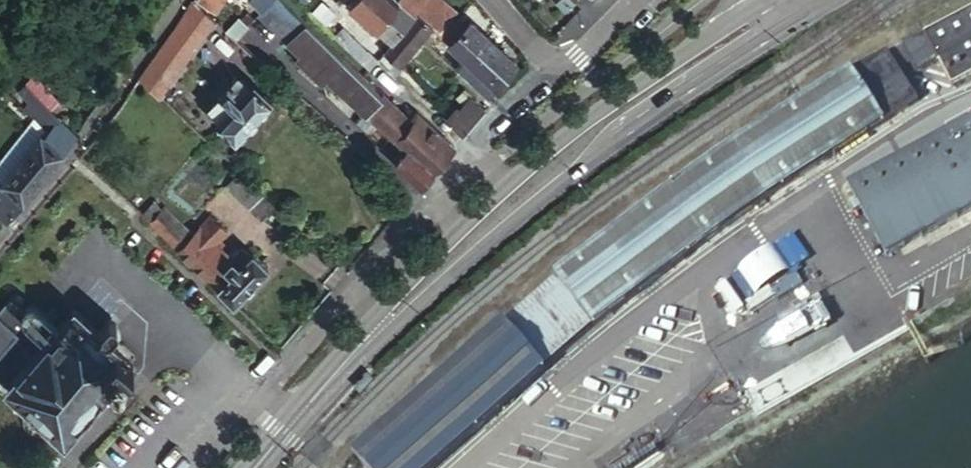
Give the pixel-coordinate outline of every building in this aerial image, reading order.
[(139,77),(158,94),(220,24),(192,0),(164,43),(139,77)] [(211,9),(218,0),(200,0),(211,9)] [(227,32),(236,39),(253,19),(270,0),(240,0),(234,7),(242,15),(227,32)] [(422,188),(435,173),(431,170),(453,147),(418,114),(412,121),(282,0),(270,0),(253,19),(322,82),(327,77),(408,151),(396,164),(422,188)] [(394,41),(415,14),(413,12),(398,0),(397,0),(355,0),(349,7),(394,41)] [(398,0),(413,12),(423,0),(398,0)] [(415,14),(417,12),(428,22),(447,0),(423,0),(413,12),(415,14)] [(450,0),(447,0),(428,22),(441,34),(454,19),(456,21),(463,13),(450,0)] [(596,328),(756,209),(920,105),(899,74),(912,67),(915,72),(937,60),(948,82),(970,71),(970,9),(902,45),(849,73),(712,164),(553,279),(596,328)] [(394,41),(386,51),(401,64),(424,36),(432,44),(441,34),(428,22),(417,12),(415,14),(394,41)] [(463,27),(456,21),(454,19),(441,34),(451,42),(463,27)] [(488,35),(471,19),(463,27),(451,42),(469,58),(488,35)] [(344,29),(336,38),(370,71),(378,61),(344,29)] [(502,48),(488,35),(469,58),(461,67),(475,79),(502,48)] [(517,61),(502,48),(475,79),(489,91),(517,61)] [(219,118),(236,134),(272,94),(255,79),(250,84),(239,74),(212,104),(223,114),(219,118)] [(10,218),(29,196),(79,130),(20,86),(14,95),(27,104),(23,109),(49,128),(45,134),(42,132),(0,186),(0,210),(10,218)] [(448,120),(464,139),(485,114),(470,100),(474,97),(468,91),(462,97),(469,102),(462,109),(460,107),(448,120)] [(886,259),(970,213),(970,120),(847,188),(886,259)] [(266,194),(243,173),(230,188),(253,209),(266,194)] [(262,220),(277,205),(266,194),(253,209),(251,210),(262,220)] [(152,223),(234,303),(269,267),(254,252),(252,255),(244,247),(235,258),(222,246),(227,241),(223,236),(230,228),(217,214),(197,234),(169,207),(152,223)] [(365,467),(435,467),(596,328),(553,279),(452,366),(355,457),(365,467)] [(12,384),(67,436),(116,379),(120,382),(136,363),(78,309),(12,384)]
